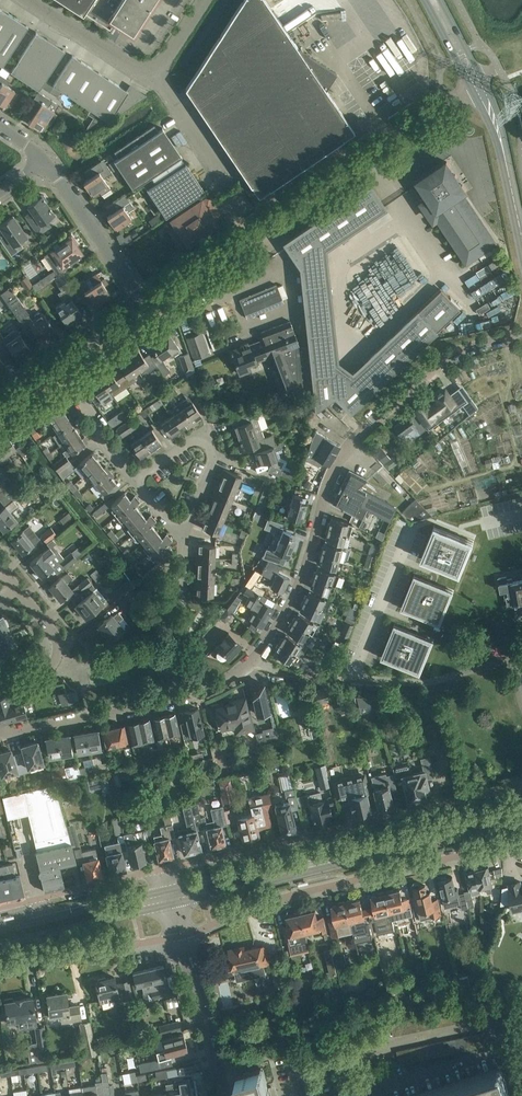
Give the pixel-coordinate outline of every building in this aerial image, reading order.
[(64,3),(83,15),(85,12),(110,29),(114,21),(124,28),(132,33),(153,1),(154,0),(60,0),(64,3)] [(185,89),(194,101),(248,181),(249,179),(259,194),(274,184),(275,186),(338,143),(337,141),(352,131),(342,116),(343,115),(326,89),(336,73),(308,55),(297,47),(265,0),(243,0),(242,1),(185,89)] [(2,66),(28,26),(0,8),(0,64),(2,66)] [(10,70),(10,71),(39,89),(65,50),(36,31),(35,32),(36,32),(11,70),(10,70)] [(72,55),(53,84),(109,121),(113,114),(116,116),(146,95),(144,96),(130,87),(128,91),(72,55)] [(15,91),(15,90),(7,85),(10,80),(0,74),(0,82),(1,82),(0,84),(0,103),(2,105),(3,103),(5,105),(14,90),(15,91)] [(60,90),(48,81),(44,87),(56,96),(60,90)] [(58,104),(52,100),(39,91),(40,89),(26,110),(32,115),(29,119),(28,121),(39,128),(40,127),(42,129),(46,121),(50,124),(56,114),(52,112),(58,104)] [(151,177),(177,160),(182,156),(162,127),(162,128),(158,131),(154,125),(114,151),(118,158),(115,160),(114,160),(133,189),(142,183),(151,177)] [(334,155),(330,149),(323,154),(326,160),(334,155)] [(85,180),(83,182),(86,185),(90,193),(91,192),(93,194),(98,190),(107,184),(107,185),(108,184),(104,178),(112,172),(103,159),(99,162),(84,171),(89,178),(85,180)] [(113,160),(109,163),(114,170),(115,170),(118,168),(113,160)] [(447,161),(419,180),(430,196),(429,197),(422,202),(429,212),(434,220),(439,217),(468,259),(482,250),(487,258),(498,251),(492,242),(494,241),(495,240),(462,191),(466,189),(462,184),(450,166),(447,161)] [(151,177),(142,183),(146,188),(147,189),(166,217),(169,215),(197,196),(205,191),(185,162),(185,163),(181,166),(156,183),(151,177)] [(240,183),(239,184),(235,187),(238,192),(243,188),(240,183)] [(287,240),(286,247),(299,266),(308,346),(313,392),(315,411),(315,410),(336,398),(350,412),(351,413),(356,408),(357,408),(363,402),(382,383),(382,384),(388,378),(388,377),(404,363),(408,358),(420,347),(420,348),(426,341),(436,332),(443,325),(451,317),(460,309),(440,289),(352,373),(337,362),(325,249),(386,208),(370,185),(357,193),(356,193),(349,198),(309,225),(302,230),(287,240)] [(46,220),(55,214),(46,202),(48,200),(44,195),(41,194),(35,198),(36,200),(28,206),(32,211),(26,215),(38,234),(49,227),(49,224),(46,220)] [(123,196),(106,207),(111,213),(109,215),(107,216),(109,220),(114,227),(115,226),(117,228),(131,219),(132,219),(127,212),(134,208),(127,197),(125,194),(123,196)] [(172,219),(171,219),(172,221),(166,225),(180,247),(187,243),(188,245),(218,225),(217,224),(215,220),(222,216),(209,197),(202,201),(201,199),(200,200),(197,196),(169,215),(172,219)] [(1,241),(11,255),(23,247),(19,241),(27,235),(13,216),(0,225),(0,226),(7,236),(1,241)] [(59,276),(63,274),(78,263),(74,257),(81,252),(76,245),(78,243),(71,234),(62,241),(64,242),(45,256),(59,276)] [(480,293),(486,305),(502,297),(505,303),(517,297),(506,275),(513,272),(502,251),(472,266),(472,265),(461,271),(473,296),(480,293)] [(74,289),(84,304),(90,299),(93,305),(110,294),(105,285),(108,283),(104,278),(101,280),(97,273),(74,289)] [(79,298),(63,274),(54,280),(62,291),(64,290),(69,296),(63,300),(64,301),(56,307),(58,310),(53,313),(57,320),(62,317),(66,323),(70,321),(71,323),(80,318),(78,315),(81,313),(73,301),(78,298),(79,299),(79,298)] [(26,289),(32,285),(26,276),(21,280),(26,289)] [(40,280),(32,285),(37,291),(44,286),(40,280)] [(283,303),(276,284),(260,291),(240,299),(242,305),(247,318),(283,303)] [(17,296),(7,303),(24,328),(29,335),(31,338),(37,334),(41,340),(48,335),(47,334),(54,329),(49,322),(50,321),(49,319),(47,320),(43,313),(42,314),(41,312),(38,312),(34,315),(34,317),(35,318),(31,321),(27,314),(29,313),(17,296)] [(228,303),(211,310),(216,323),(234,315),(228,303)] [(232,350),(230,351),(231,353),(232,353),(240,374),(248,371),(246,366),(266,358),(283,402),(286,401),(313,392),(308,346),(300,346),(290,321),(261,331),(263,339),(249,344),(248,342),(240,345),(241,347),(232,350)] [(16,357),(17,356),(19,356),(23,353),(24,351),(29,347),(16,328),(3,337),(0,333),(0,346),(6,355),(12,351),(16,357)] [(165,328),(148,340),(156,353),(151,356),(155,363),(161,359),(169,353),(172,351),(175,356),(181,351),(174,340),(170,334),(165,328)] [(202,332),(186,338),(194,359),(209,354),(202,332)] [(137,347),(127,354),(138,371),(144,367),(147,372),(157,366),(149,354),(144,358),(137,347)] [(194,369),(191,360),(188,352),(179,355),(185,372),(194,369)] [(133,375),(138,371),(127,354),(117,361),(121,368),(117,371),(127,386),(136,380),(133,375)] [(108,367),(98,374),(112,396),(127,386),(117,371),(112,374),(108,367)] [(97,406),(112,396),(98,374),(88,381),(94,390),(89,394),(97,406)] [(416,412),(414,414),(426,428),(427,428),(428,429),(458,408),(462,405),(469,414),(478,407),(471,398),(467,401),(458,388),(448,395),(444,390),(435,397),(437,400),(430,405),(427,402),(415,411),(416,412)] [(52,396),(33,409),(35,412),(37,415),(38,415),(45,425),(51,421),(64,412),(61,407),(63,406),(59,400),(56,402),(52,396)] [(336,399),(328,407),(341,421),(349,413),(336,399)] [(178,403),(192,425),(198,421),(196,419),(201,415),(192,402),(187,405),(183,400),(178,403)] [(176,413),(171,416),(181,429),(186,426),(187,428),(192,425),(178,403),(172,407),(176,413)] [(238,418),(230,420),(233,427),(232,427),(233,430),(232,430),(234,433),(237,432),(239,438),(255,432),(255,433),(261,430),(261,429),(260,425),(257,418),(259,418),(256,411),(251,413),(238,418)] [(51,421),(58,432),(73,421),(70,415),(68,417),(64,412),(51,421)] [(409,416),(393,427),(403,439),(408,435),(411,440),(420,433),(425,429),(426,428),(414,414),(410,417),(409,416)] [(177,435),(176,433),(181,429),(171,416),(161,423),(172,439),(177,435)] [(135,427),(130,419),(129,419),(116,428),(122,436),(135,427)] [(58,432),(52,435),(59,446),(65,442),(78,433),(75,428),(77,426),(74,421),(58,432)] [(152,429),(141,436),(152,452),(157,448),(156,446),(161,443),(152,429)] [(241,444),(238,445),(239,448),(240,448),(241,451),(252,447),(254,453),(257,452),(268,448),(276,445),(272,434),(264,437),(261,430),(255,433),(255,432),(239,438),(241,444)] [(326,439),(327,437),(315,430),(306,458),(318,465),(322,463),(324,461),(329,464),(339,446),(326,439)] [(39,444),(52,435),(51,432),(37,441),(39,444)] [(52,464),(57,471),(70,462),(66,456),(88,442),(84,436),(82,438),(78,433),(65,442),(69,448),(63,452),(65,455),(52,464)] [(6,454),(9,451),(11,453),(16,450),(15,448),(7,436),(0,440),(0,464),(2,468),(11,461),(6,454)] [(147,456),(152,452),(141,436),(131,444),(140,457),(145,454),(147,456)] [(257,452),(254,453),(256,459),(257,462),(258,462),(259,465),(269,461),(269,463),(271,464),(281,468),(284,462),(278,459),(275,451),(281,449),(280,444),(279,444),(276,445),(268,448),(257,452)] [(391,459),(382,448),(374,454),(383,465),(391,459)] [(40,469),(28,451),(22,456),(34,473),(40,469)] [(79,463),(75,467),(76,469),(75,469),(82,477),(87,473),(100,462),(96,458),(98,456),(93,451),(79,463)] [(75,467),(70,462),(57,471),(62,479),(75,469),(76,469),(75,467)] [(100,462),(87,473),(95,483),(110,470),(105,465),(103,467),(100,462)] [(221,481),(236,488),(241,476),(223,468),(221,475),(223,476),(221,481)] [(280,475),(292,480),(295,474),(283,469),(280,475)] [(95,483),(103,492),(100,495),(104,499),(113,492),(109,487),(116,482),(112,477),(114,475),(110,470),(95,483)] [(353,513),(349,520),(352,521),(381,537),(396,507),(358,486),(366,479),(349,471),(333,503),(353,513)] [(387,482),(377,471),(373,475),(383,486),(387,482)] [(307,479),(303,486),(308,489),(312,483),(307,479)] [(214,492),(232,499),(236,488),(221,481),(219,487),(216,486),(214,492)] [(81,494),(73,484),(69,487),(77,497),(81,494)] [(9,494),(5,488),(0,492),(0,500),(1,500),(6,505),(0,510),(0,526),(3,530),(16,520),(11,513),(19,507),(13,500),(16,498),(12,492),(9,494)] [(111,510),(116,516),(138,498),(135,495),(130,499),(124,492),(113,502),(110,498),(93,512),(96,516),(111,504),(114,507),(111,510)] [(212,504),(227,511),(232,499),(214,492),(211,498),(214,499),(212,504)] [(293,494),(287,516),(302,520),(307,503),(299,501),(300,497),(301,498),(302,496),(293,494)] [(135,506),(140,501),(138,498),(116,516),(121,522),(124,520),(127,523),(140,512),(135,506)] [(434,515),(427,509),(426,509),(416,498),(401,513),(410,522),(434,515)] [(204,515),(222,522),(227,511),(212,504),(209,510),(207,509),(204,515)] [(146,518),(140,512),(127,523),(130,526),(127,529),(132,535),(154,517),(151,514),(146,518)] [(222,522),(204,515),(202,521),(204,522),(202,528),(217,534),(222,522)] [(140,539),(143,542),(156,531),(151,525),(156,520),(154,517),(132,535),(137,541),(140,539)] [(327,528),(349,534),(352,523),(331,518),(330,523),(328,522),(327,528)] [(266,547),(262,556),(283,564),(286,556),(288,557),(295,540),(294,540),(288,538),(290,534),(291,533),(283,529),(280,528),(281,526),(283,527),(284,524),(268,519),(264,529),(274,533),(272,538),(273,538),(274,535),(279,538),(274,550),(268,548),(266,547)] [(38,539),(32,531),(33,530),(29,525),(22,530),(11,539),(22,553),(33,544),(38,539)] [(435,525),(421,559),(460,575),(474,541),(461,535),(448,530),(435,525)] [(51,527),(41,535),(46,542),(56,534),(51,527)] [(327,534),(325,539),(346,544),(349,534),(327,528),(325,533),(327,534)] [(143,548),(148,554),(170,536),(167,533),(162,537),(156,531),(143,542),(146,545),(143,548)] [(144,574),(147,578),(164,564),(161,560),(173,551),(167,544),(172,540),(170,536),(148,554),(153,560),(156,558),(159,562),(144,574)] [(251,554),(261,558),(267,545),(256,540),(251,554)] [(320,553),(343,558),(345,548),(325,542),(323,547),(322,547),(320,553)] [(196,550),(195,557),(214,557),(215,545),(199,544),(198,550),(196,550)] [(50,547),(42,553),(42,552),(30,562),(42,576),(58,563),(52,555),(55,553),(50,547)] [(61,560),(60,560),(66,567),(77,559),(76,557),(82,552),(77,547),(64,558),(61,560)] [(320,558),(319,563),(339,570),(343,558),(320,553),(319,558),(320,558)] [(366,562),(364,566),(371,568),(375,556),(371,554),(368,563),(366,562)] [(197,569),(214,570),(214,557),(195,557),(195,563),(198,563),(197,569)] [(280,566),(267,560),(261,573),(274,579),(270,587),(282,592),(289,578),(277,572),(280,566)] [(312,576),(334,584),(338,574),(318,566),(316,571),(314,571),(312,576)] [(194,582),(213,582),(214,570),(197,569),(197,575),(195,575),(194,582)] [(247,586),(252,589),(254,584),(253,583),(260,573),(255,569),(244,584),(247,586)] [(68,572),(61,577),(49,586),(60,599),(72,590),(66,583),(73,578),(68,572)] [(440,624),(454,590),(415,574),(401,608),(440,624)] [(312,582),(310,587),(330,594),(334,584),(312,576),(311,581),(312,582)] [(513,581),(512,578),(507,579),(506,576),(499,577),(501,590),(504,590),(505,596),(506,596),(508,606),(521,604),(521,579),(513,581)] [(87,577),(78,585),(83,591),(92,583),(87,577)] [(117,601),(135,586),(128,578),(111,592),(117,601)] [(213,582),(194,582),(194,588),(197,588),(196,594),(213,595),(213,582)] [(79,602),(75,604),(86,617),(107,600),(96,588),(92,584),(76,598),(79,602)] [(140,592),(135,586),(117,601),(122,607),(140,592)] [(267,598),(263,595),(252,589),(247,586),(244,592),(250,596),(245,604),(254,609),(249,619),(262,627),(273,608),(264,602),(267,598)] [(303,599),(324,610),(328,599),(309,590),(307,595),(305,594),(303,599)] [(302,605),(300,610),(319,619),(324,610),(303,599),(300,604),(302,605)] [(118,611),(112,616),(111,615),(98,625),(110,640),(111,640),(118,634),(123,629),(117,622),(123,617),(118,611)] [(291,622),(311,633),(317,624),(298,612),(295,617),(294,616),(291,622)] [(356,619),(354,618),(348,614),(346,620),(353,624),(356,619)] [(9,629),(2,615),(0,616),(0,633),(9,629)] [(290,627),(287,631),(306,642),(305,644),(307,645),(310,640),(308,639),(311,633),(291,622),(289,626),(290,627)] [(342,634),(347,637),(348,637),(353,625),(347,622),(342,634)] [(434,639),(395,623),(381,657),(420,673),(434,639)] [(7,661),(3,651),(16,645),(9,629),(0,633),(0,663),(7,661)] [(228,632),(216,645),(220,649),(217,652),(216,654),(216,657),(220,660),(222,660),(225,659),(228,656),(229,658),(241,644),(228,632)] [(118,634),(111,640),(116,645),(123,639),(118,634)] [(307,645),(305,644),(304,646),(286,634),(283,638),(281,637),(278,643),(298,655),(300,651),(303,653),(307,645)] [(292,664),(298,655),(278,643),(275,647),(277,648),(274,652),(292,664)] [(267,682),(264,681),(252,696),(256,713),(269,710),(270,715),(275,714),(267,682)] [(328,700),(325,688),(309,692),(312,704),(328,700)] [(337,697),(351,699),(349,691),(335,689),(337,697)] [(2,724),(27,717),(23,703),(28,701),(25,690),(5,696),(0,697),(0,717),(2,724)] [(71,690),(62,693),(65,704),(66,708),(74,706),(73,701),(74,701),(71,690)] [(214,704),(212,707),(214,715),(217,714),(220,726),(236,722),(238,731),(253,727),(248,710),(245,696),(236,698),(237,702),(229,704),(223,705),(222,702),(214,704)] [(359,702),(361,713),(376,709),(374,699),(357,697),(354,697),(355,702),(359,702)] [(184,711),(186,721),(180,722),(183,736),(203,732),(201,723),(202,723),(201,720),(198,708),(196,708),(194,707),(190,708),(188,710),(184,711)] [(174,713),(164,715),(171,746),(181,744),(179,733),(174,713)] [(311,713),(301,715),(303,723),(313,721),(311,713)] [(164,715),(153,718),(160,748),(171,746),(164,715)] [(149,719),(138,721),(143,741),(153,739),(149,719)] [(145,752),(143,741),(138,721),(127,724),(135,755),(145,752)] [(127,741),(124,724),(113,727),(116,743),(127,741)] [(105,745),(116,743),(113,727),(102,729),(105,745)] [(98,730),(86,732),(88,748),(100,746),(98,730)] [(76,750),(88,748),(86,732),(74,734),(76,750)] [(258,746),(281,740),(280,733),(257,738),(258,746)] [(69,735),(58,737),(60,753),(72,751),(69,735)] [(251,736),(245,738),(252,765),(258,763),(251,736)] [(48,755),(60,753),(58,737),(45,739),(48,755)] [(24,752),(18,754),(24,773),(30,771),(29,766),(43,762),(37,741),(22,745),(24,752)] [(221,772),(227,770),(221,743),(215,745),(221,772)] [(126,757),(119,758),(121,765),(134,762),(132,755),(130,745),(123,747),(126,757)] [(169,754),(167,748),(157,751),(159,762),(165,761),(164,757),(164,755),(169,754)] [(10,749),(0,752),(0,768),(2,774),(16,770),(18,774),(24,773),(18,754),(13,755),(11,749),(10,749)] [(400,766),(393,768),(395,778),(402,776),(408,801),(426,797),(425,793),(429,792),(426,777),(433,776),(428,757),(421,758),(423,770),(413,772),(408,764),(400,766)] [(107,761),(107,762),(108,767),(121,765),(119,758),(107,761)] [(107,762),(93,765),(96,772),(109,769),(108,767),(107,762)] [(245,762),(230,766),(231,773),(246,770),(245,762)] [(320,788),(331,785),(326,764),(315,767),(320,788)] [(62,765),(50,769),(54,782),(66,778),(62,765)] [(74,765),(65,767),(68,779),(82,775),(79,767),(79,768),(78,765),(74,766),(74,765)] [(85,766),(79,767),(82,775),(96,772),(93,765),(85,766)] [(120,780),(131,777),(133,787),(139,786),(135,767),(129,769),(128,765),(117,767),(120,780)] [(386,807),(393,805),(389,789),(395,788),(392,774),(385,776),(385,774),(372,777),(374,789),(373,789),(378,809),(379,809),(380,810),(385,809),(386,807)] [(363,775),(344,779),(332,782),(336,798),(348,795),(352,812),(354,812),(354,814),(362,812),(362,815),(370,813),(365,793),(367,792),(363,775)] [(229,779),(219,782),(222,795),(229,793),(227,787),(231,786),(229,779)] [(8,818),(28,813),(37,850),(71,842),(70,837),(55,784),(2,796),(8,818)] [(281,833),(284,833),(285,834),(289,833),(290,831),(296,830),(291,810),(298,808),(293,788),(284,790),(286,797),(288,797),(289,801),(275,804),(281,833)] [(332,796),(327,797),(328,799),(322,800),(320,792),(297,797),(300,808),(307,806),(306,804),(310,804),(314,824),(318,828),(323,826),(324,821),(329,820),(328,815),(332,815),(329,804),(334,803),(332,796)] [(250,800),(252,807),(247,808),(246,811),(236,813),(242,839),(244,839),(244,841),(251,839),(251,837),(258,835),(256,826),(261,825),(261,826),(270,824),(267,809),(272,808),(268,793),(250,798),(249,798),(248,798),(248,801),(250,800)] [(196,830),(203,828),(201,817),(196,798),(189,800),(190,805),(192,813),(184,815),(187,826),(178,829),(183,853),(184,852),(186,853),(190,852),(192,851),(201,848),(196,830)] [(206,822),(205,822),(207,828),(211,846),(212,846),(214,847),(217,846),(218,844),(225,843),(221,825),(227,824),(227,823),(224,811),(223,806),(211,808),(214,820),(206,822)] [(162,833),(153,835),(159,859),(160,858),(161,860),(166,859),(166,857),(173,855),(169,838),(175,836),(172,824),(168,808),(162,810),(165,826),(160,827),(162,833)] [(116,835),(124,834),(120,818),(113,819),(116,835)] [(124,834),(126,840),(126,841),(128,849),(129,855),(131,864),(133,864),(133,865),(134,866),(135,866),(136,866),(137,866),(138,866),(138,865),(139,865),(139,864),(139,863),(139,862),(145,861),(142,848),(144,848),(143,842),(149,840),(146,828),(144,829),(124,834)] [(113,843),(104,845),(105,849),(111,872),(113,872),(114,873),(117,873),(118,871),(126,869),(121,851),(127,850),(125,840),(118,842),(113,843)] [(35,851),(45,891),(64,887),(59,866),(76,862),(71,842),(37,850),(35,851)] [(80,847),(74,849),(77,862),(83,861),(88,879),(95,877),(96,878),(99,878),(100,876),(102,875),(97,857),(96,852),(95,847),(81,851),(80,847)] [(13,863),(6,865),(7,866),(15,898),(25,896),(20,875),(16,876),(14,864),(13,863)] [(0,866),(0,874),(3,873),(4,879),(0,880),(0,884),(4,901),(15,898),(7,866),(6,865),(0,866)] [(477,869),(475,870),(479,888),(480,888),(486,886),(487,893),(492,892),(490,885),(493,885),(488,867),(482,868),(481,867),(478,868),(477,869)] [(502,867),(494,870),(496,877),(501,876),(503,875),(502,867)] [(470,889),(464,891),(464,892),(468,908),(474,906),(472,895),(481,893),(480,888),(479,888),(475,870),(466,872),(470,889)] [(441,879),(439,879),(444,898),(446,905),(461,902),(463,909),(468,908),(464,892),(459,893),(458,888),(455,888),(453,876),(447,878),(445,877),(442,877),(441,879)] [(500,905),(511,902),(513,911),(521,909),(521,888),(520,881),(508,884),(509,886),(502,888),(500,905)] [(415,884),(413,887),(421,919),(441,914),(438,898),(432,900),(430,891),(427,892),(425,885),(421,885),(418,884),(415,884)] [(393,889),(385,891),(390,911),(391,911),(393,920),(413,915),(409,898),(402,900),(400,890),(393,891),(393,889)] [(374,906),(368,908),(371,921),(371,922),(375,921),(378,933),(394,929),(390,911),(385,891),(378,893),(379,895),(372,896),(374,906)] [(345,901),(350,921),(358,919),(359,924),(371,921),(368,908),(362,909),(360,899),(354,901),(353,899),(345,901)] [(352,928),(350,921),(345,901),(338,902),(339,904),(332,906),(334,916),(328,917),(333,937),(340,935),(339,931),(352,928)] [(492,902),(490,911),(494,913),(497,913),(499,904),(497,903),(492,902)] [(314,934),(327,931),(323,916),(317,918),(315,910),(309,912),(307,910),(300,911),(305,932),(313,930),(314,934)] [(305,932),(300,911),(294,913),(294,915),(287,917),(289,924),(283,926),(286,941),(287,941),(288,947),(300,944),(300,942),(307,941),(305,932)] [(232,962),(213,966),(216,977),(235,973),(234,970),(246,968),(249,979),(265,975),(262,964),(269,963),(265,945),(246,949),(230,952),(230,949),(229,949),(232,962)] [(325,949),(327,959),(333,958),(330,948),(325,949)] [(163,965),(133,972),(135,985),(141,983),(145,1002),(153,1001),(152,998),(170,994),(168,985),(168,986),(166,978),(163,965)] [(123,1000),(127,999),(127,1000),(129,1000),(128,999),(132,998),(128,981),(120,983),(120,984),(116,985),(114,976),(106,978),(105,976),(98,978),(98,980),(95,981),(98,990),(96,991),(97,995),(99,995),(99,996),(100,1001),(110,999),(110,998),(119,996),(118,996),(122,995),(123,1000)] [(284,976),(274,978),(276,988),(287,986),(284,976)] [(423,991),(425,996),(432,994),(430,983),(424,984),(425,990),(423,991)] [(68,1006),(66,992),(47,995),(48,1001),(47,1001),(49,1016),(61,1014),(62,1022),(80,1019),(78,1005),(68,1006)] [(165,998),(169,1012),(178,1009),(175,996),(165,998)] [(16,999),(16,1000),(13,1000),(13,997),(4,999),(2,1001),(3,1010),(6,1010),(8,1024),(17,1022),(17,1026),(36,1023),(32,997),(22,999),(22,998),(16,999)] [(414,1011),(412,1001),(391,1007),(393,1016),(414,1011)] [(469,1006),(472,1019),(478,1018),(476,1005),(469,1006)] [(469,1006),(463,1007),(465,1020),(472,1019),(469,1006)] [(463,1007),(456,1009),(459,1022),(465,1020),(463,1007)] [(450,1010),(452,1023),(459,1022),(456,1009),(450,1010)] [(450,1010),(443,1012),(446,1024),(452,1023),(450,1010)] [(437,1013),(439,1026),(446,1024),(443,1012),(437,1013)] [(437,1013),(430,1014),(433,1027),(439,1026),(437,1013)] [(423,1016),(426,1028),(433,1027),(430,1014),(423,1016)] [(423,1016),(417,1017),(420,1030),(426,1028),(423,1016)] [(410,1018),(413,1031),(420,1030),(417,1017),(410,1018)] [(410,1018),(404,1020),(407,1032),(413,1031),(410,1018)] [(397,1021),(400,1034),(407,1032),(404,1020),(397,1021)] [(96,1052),(89,1021),(80,1024),(86,1054),(96,1052)] [(323,1030),(322,1021),(309,1024),(311,1033),(323,1030)] [(397,1021),(391,1022),(393,1035),(400,1034),(397,1021)] [(158,1027),(160,1035),(181,1030),(179,1022),(158,1027)] [(131,1037),(142,1035),(140,1025),(132,1027),(130,1029),(131,1037)] [(37,1061),(48,1060),(43,1027),(35,1028),(38,1046),(35,1046),(37,1061)] [(158,1060),(139,1064),(139,1067),(140,1070),(140,1071),(163,1067),(164,1066),(172,1065),(170,1057),(171,1057),(170,1054),(187,1049),(183,1033),(161,1039),(164,1050),(156,1052),(158,1060)] [(475,1034),(478,1047),(484,1045),(481,1033),(475,1034)] [(475,1034),(468,1035),(471,1048),(478,1047),(475,1034)] [(462,1037),(465,1049),(471,1048),(468,1035),(462,1037)] [(462,1037),(455,1038),(458,1051),(465,1049),(462,1037)] [(449,1039),(451,1052),(458,1051),(455,1038),(449,1039)] [(449,1039),(442,1041),(445,1054),(451,1052),(449,1039)] [(436,1042),(438,1055),(445,1054),(442,1041),(436,1042)] [(436,1042),(429,1043),(432,1056),(438,1055),(436,1042)] [(423,1045),(425,1058),(432,1056),(429,1043),(423,1045)] [(423,1045),(416,1046),(419,1059),(425,1058),(423,1045)] [(410,1048),(412,1060),(419,1059),(416,1046),(410,1048)] [(410,1048),(403,1049),(406,1062),(412,1060),(410,1048)] [(397,1050),(399,1061),(399,1063),(406,1062),(403,1049),(397,1050)] [(56,1074),(55,1068),(65,1067),(65,1061),(51,1063),(52,1074),(56,1074)] [(193,1064),(178,1067),(180,1074),(195,1071),(193,1064)] [(176,1067),(164,1070),(165,1077),(177,1075),(176,1067)] [(266,1087),(261,1068),(237,1075),(243,1095),(269,1095),(266,1087)] [(509,1092),(501,1069),(418,1095),(497,1095),(509,1092)] [(157,1079),(165,1077),(164,1070),(155,1071),(157,1079)] [(136,1076),(135,1072),(135,1071),(130,1072),(132,1082),(146,1079),(145,1073),(136,1076)] [(386,1077),(384,1071),(377,1073),(379,1079),(386,1077)] [(101,1073),(102,1077),(102,1081),(104,1095),(111,1095),(109,1085),(108,1080),(107,1072),(102,1072),(101,1073)] [(83,1094),(84,1095),(104,1095),(102,1081),(95,1082),(96,1086),(82,1088),(83,1094)] [(166,1084),(167,1093),(168,1095),(190,1095),(188,1081),(179,1082),(166,1084)] [(83,1094),(82,1088),(69,1090),(70,1095),(84,1095),(83,1094)]
